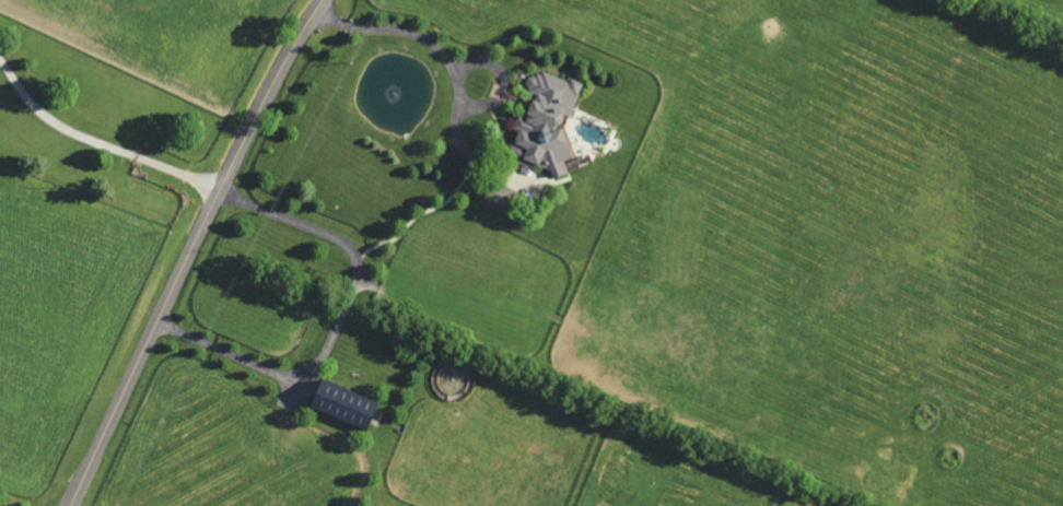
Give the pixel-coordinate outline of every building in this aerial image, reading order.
[(586,83),(578,80),(574,81),(548,73),(532,77),(532,79),(537,100),(532,119),(521,116),(517,129),(519,135),(514,151),(517,163),(533,168),(535,163),(553,168),(556,167),(559,178),(572,174),(569,160),(577,158),(569,130),(566,129),(568,119),(576,117),(586,83)] [(516,213),(525,195),(498,181),(489,199),(516,213)] [(385,403),(328,379),(316,408),(373,431),(385,403)]
